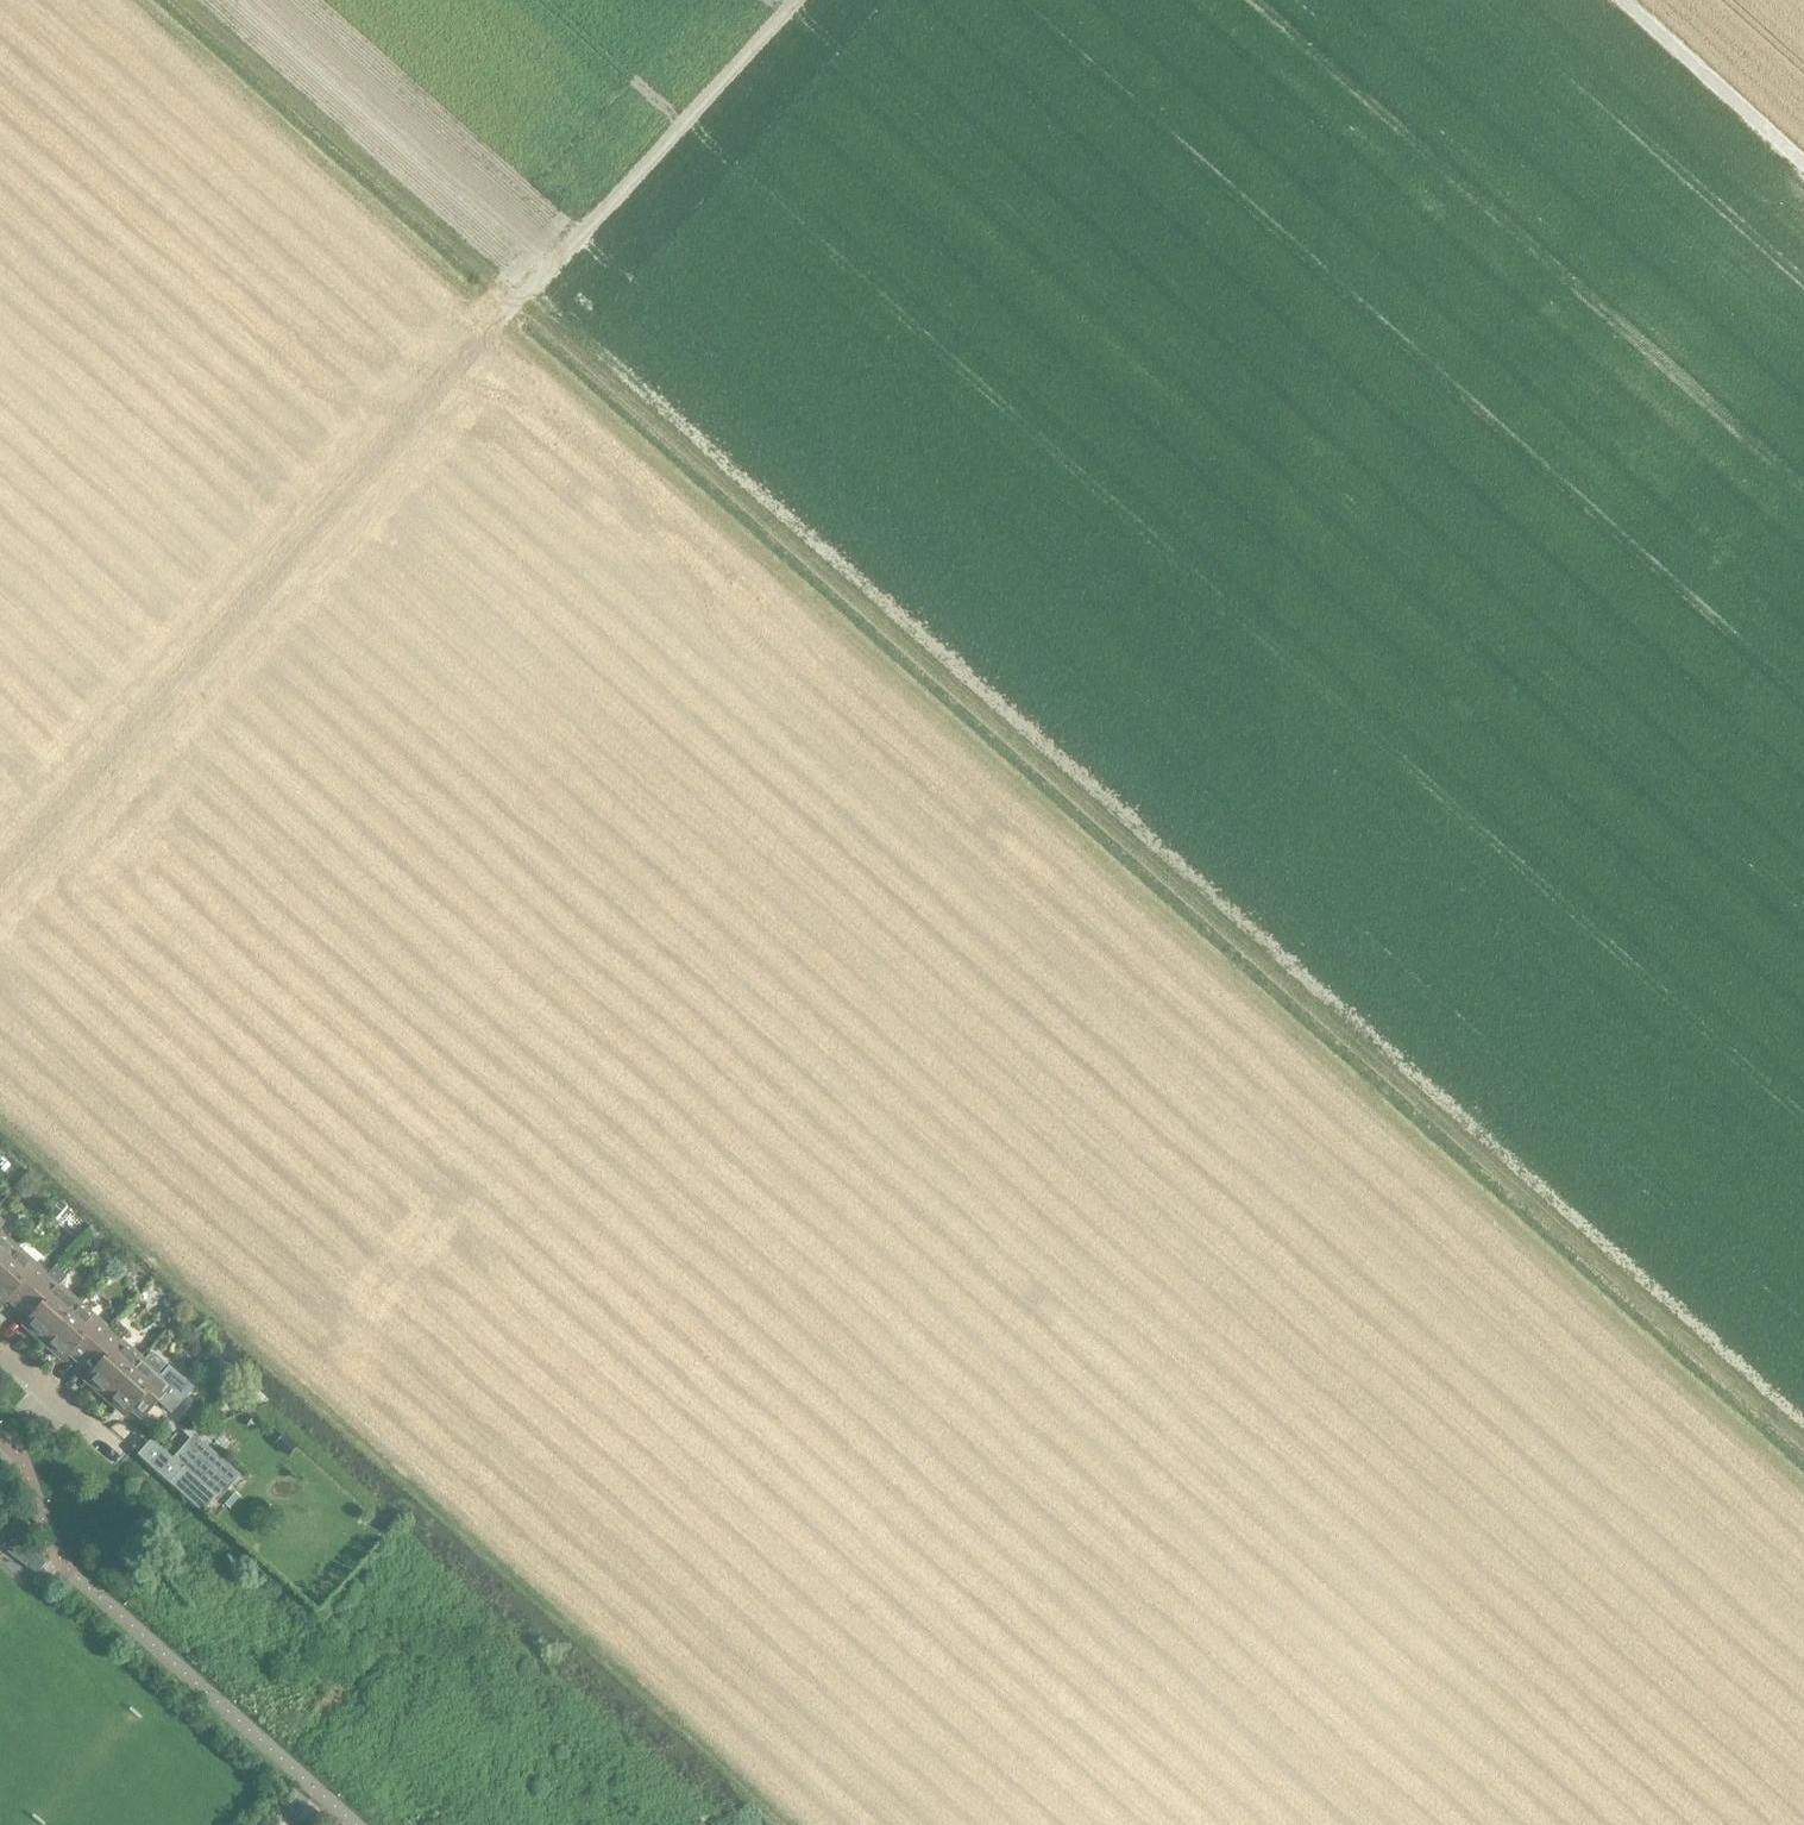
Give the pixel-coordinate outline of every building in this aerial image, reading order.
[(15,1249),(0,1235),(0,1266),(15,1249)] [(0,1266),(0,1299),(4,1303),(10,1296),(21,1305),(55,1266),(55,1265),(45,1276),(15,1249),(0,1266)] [(55,1266),(21,1305),(31,1313),(24,1321),(45,1339),(77,1304),(57,1286),(66,1275),(55,1266)] [(77,1304),(45,1339),(66,1358),(72,1351),(83,1360),(118,1319),(107,1331),(77,1304)] [(118,1319),(83,1360),(92,1368),(86,1376),(107,1394),(139,1358),(120,1340),(129,1329),(118,1319)] [(139,1358),(107,1394),(128,1413),(134,1406),(145,1415),(161,1397),(162,1399),(165,1398),(171,1392),(171,1389),(169,1388),(180,1376),(168,1365),(158,1375),(139,1358)] [(239,1474),(200,1440),(178,1466),(216,1500),(239,1474)]
